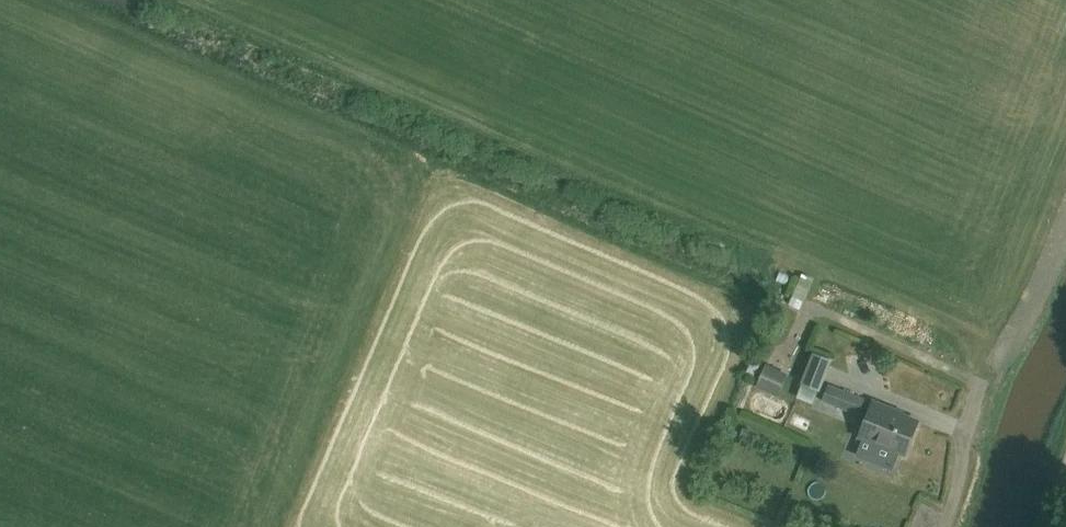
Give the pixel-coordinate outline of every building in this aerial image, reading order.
[(828,387),(832,352),(812,350),(808,385),(828,387)] [(864,398),(839,389),(837,392),(829,389),(824,402),(858,415),(864,398)] [(892,410),(873,402),(860,437),(905,454),(917,422),(892,412),(892,410)]
